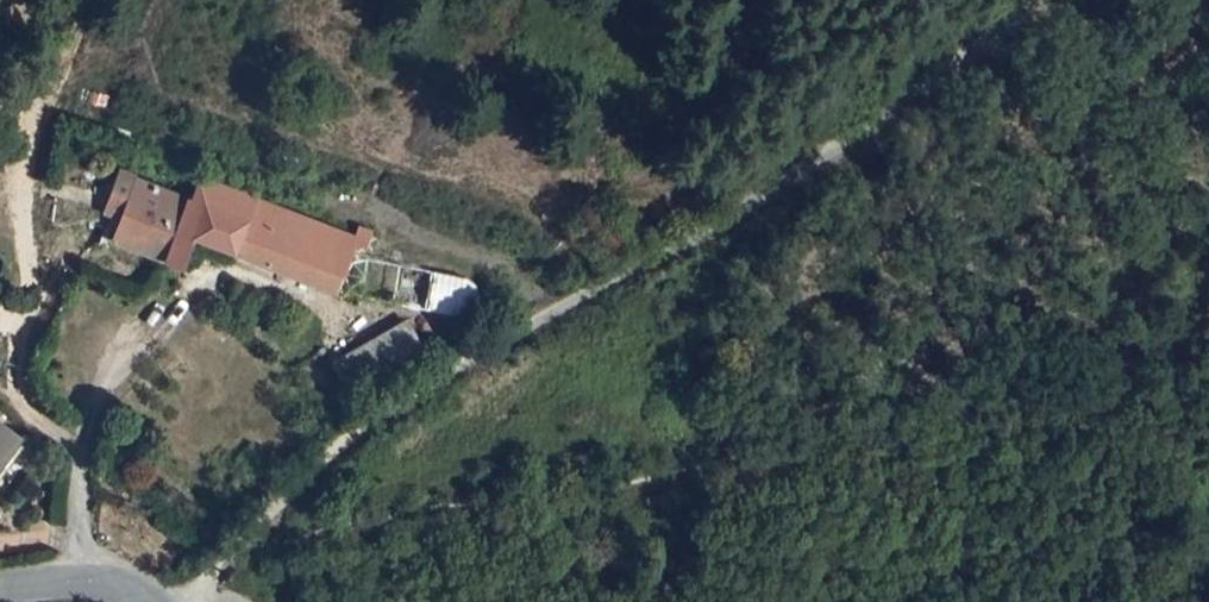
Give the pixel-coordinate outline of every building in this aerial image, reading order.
[(122,208),(132,212),(123,231),(147,241),(180,183),(136,164),(116,204),(122,208)] [(207,190),(206,194),(182,257),(206,267),(211,255),(218,237),(254,252),(358,294),(376,249),(275,202),(276,198),(222,173),(214,192),(207,190)] [(182,257),(206,194),(195,189),(180,183),(147,241),(182,257)] [(123,231),(132,212),(122,208),(107,240),(123,231)] [(380,228),(378,237),(395,242),(397,231),(380,228)] [(218,237),(211,255),(247,269),(254,252),(218,237)] [(394,249),(395,242),(378,237),(377,247),(394,249)] [(485,286),(392,268),(385,268),(378,271),(372,277),(370,283),(370,288),(373,293),(378,296),(475,315),(481,316),(489,314),(496,310),(501,303),(500,300),(498,293),(492,288),(485,286)] [(424,327),(350,368),(363,390),(437,350),(424,327)] [(0,422),(0,469),(22,439),(0,422)]
